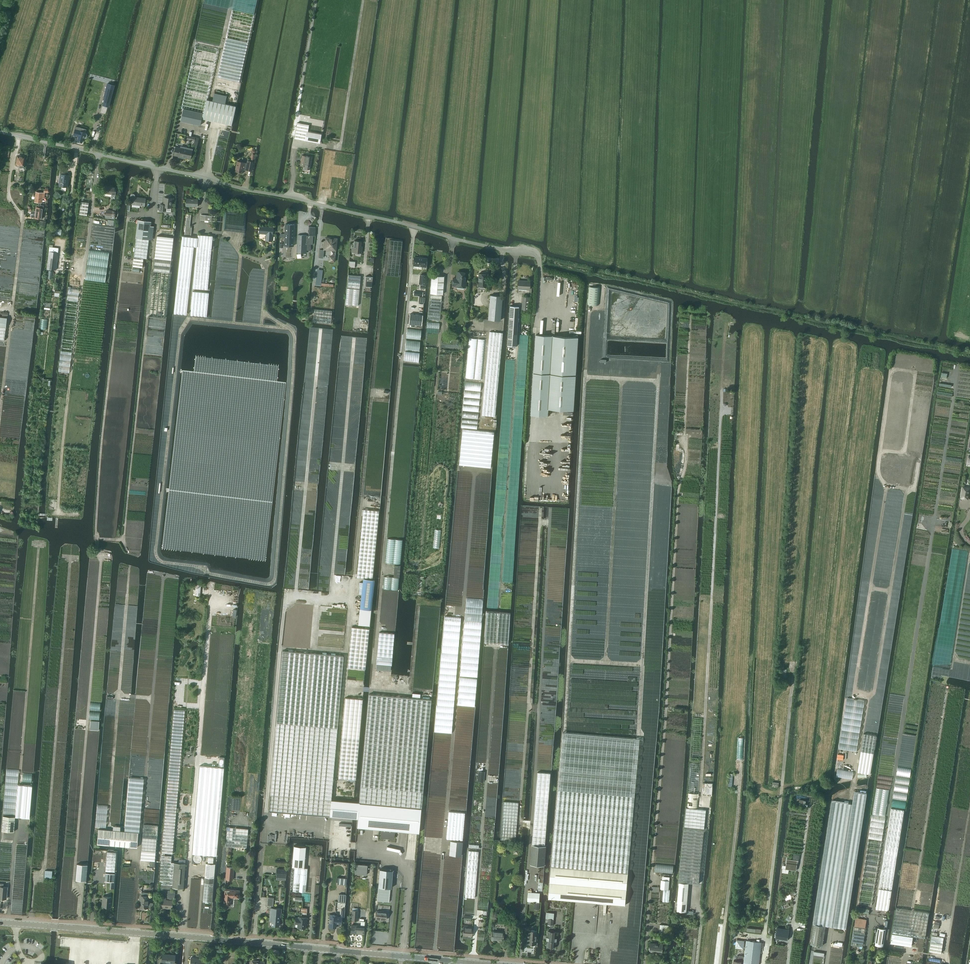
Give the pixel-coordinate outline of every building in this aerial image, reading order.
[(202,118),(231,125),(235,106),(206,100),(217,50),(195,45),(181,108),(183,108),(180,121),(200,125),(202,118)] [(105,96),(102,105),(108,107),(114,85),(107,83),(104,96),(105,96)] [(298,116),(294,138),(319,143),(323,121),(328,96),(303,91),(298,116)] [(86,129),(76,126),(73,135),(78,136),(77,140),(82,142),(83,138),(84,139),(86,138),(87,137),(87,135),(87,134),(86,133),(85,133),(86,129)] [(187,139),(194,141),(193,145),(197,146),(199,138),(188,135),(187,139)] [(180,148),(176,147),(174,155),(178,156),(178,157),(182,158),(183,157),(190,159),(192,149),(181,146),(180,148)] [(251,171),(255,154),(252,154),(251,161),(247,161),(247,163),(237,161),(235,171),(242,173),(242,169),(243,168),(246,169),(251,171)] [(19,168),(19,171),(24,172),(25,169),(24,169),(25,164),(23,164),(24,157),(22,157),(21,156),(19,155),(18,156),(17,156),(16,164),(19,165),(19,168)] [(300,166),(305,166),(305,168),(310,169),(312,156),(302,155),(300,166)] [(329,166),(328,173),(342,175),(343,168),(329,166)] [(60,174),(59,186),(67,187),(68,175),(60,174)] [(114,199),(116,187),(104,186),(103,193),(111,194),(111,198),(114,199)] [(41,205),(41,203),(42,203),(42,198),(44,198),(45,193),(36,192),(35,202),(39,202),(38,207),(36,207),(35,218),(42,219),(44,205),(41,205)] [(129,200),(132,201),(131,204),(144,206),(145,198),(135,197),(135,195),(133,194),(131,194),(130,196),(129,200)] [(159,210),(165,211),(166,207),(170,208),(171,198),(164,197),(163,204),(160,204),(159,210)] [(197,199),(186,198),(186,206),(197,207),(197,199)] [(87,215),(88,209),(88,203),(80,202),(80,208),(79,214),(87,215)] [(106,218),(114,219),(115,216),(116,211),(106,210),(106,215),(106,218)] [(149,239),(152,240),(154,226),(151,226),(151,221),(138,220),(136,238),(133,266),(142,267),(143,258),(147,258),(149,239)] [(284,234),(280,234),(280,237),(284,237),(283,255),(293,255),(294,225),(285,224),(284,234)] [(297,252),(306,253),(307,239),(308,239),(309,225),(297,225),(297,239),(297,252)] [(258,233),(266,234),(265,241),(271,241),(272,228),(259,227),(258,233)] [(193,247),(197,247),(193,289),(208,290),(213,236),(198,235),(197,237),(182,236),(174,313),(186,315),(193,247)] [(173,238),(157,236),(153,271),(169,273),(173,238)] [(335,256),(335,250),(336,239),(325,238),(324,249),(331,250),(330,255),(329,255),(328,262),(335,262),(335,256)] [(352,252),(361,253),(362,247),(361,247),(361,241),(354,241),(354,247),(352,247),(352,252)] [(49,251),(47,269),(56,270),(58,252),(49,251)] [(426,259),(414,257),(413,265),(426,266),(426,259)] [(465,277),(464,277),(465,272),(457,272),(457,278),(453,278),(452,285),(456,285),(456,286),(465,287),(465,282),(465,281),(465,277)] [(487,274),(479,273),(478,286),(486,287),(487,274)] [(357,317),(358,308),(361,276),(349,275),(348,288),(346,288),(343,327),(353,328),(354,317),(357,317)] [(432,275),(430,293),(442,295),(444,277),(432,275)] [(372,287),(373,277),(365,276),(365,286),(372,287)] [(529,290),(529,281),(518,281),(517,289),(529,290)] [(600,287),(589,287),(587,304),(598,305),(600,287)] [(191,315),(205,316),(207,317),(209,293),(193,291),(191,315)] [(442,295),(430,294),(428,319),(439,320),(442,295)] [(490,295),(488,319),(500,320),(502,296),(490,295)] [(507,346),(516,346),(518,306),(510,306),(507,346)] [(332,311),(314,309),(313,322),(331,324),(332,311)] [(410,314),(409,324),(421,325),(422,315),(410,314)] [(495,417),(499,366),(502,333),(489,331),(482,416),(495,417)] [(536,336),(533,396),(532,415),(548,416),(548,409),(574,411),(578,337),(536,335),(536,336)] [(490,468),(494,432),(462,429),(459,465),(490,468)] [(379,511),(363,509),(356,577),(363,578),(360,608),(371,609),(374,579),(372,579),(379,511)] [(385,562),(401,563),(403,540),(387,538),(385,562)] [(383,589),(398,590),(399,578),(384,577),(383,589)] [(486,612),(484,642),(507,643),(509,613),(486,611),(486,612)] [(369,629),(351,627),(347,667),(365,669),(369,629)] [(270,794),(269,811),(291,813),(297,813),(308,814),(353,818),(357,818),(358,818),(359,802),(354,801),(331,799),(343,656),(310,653),(305,653),(304,652),(282,651),(270,794)] [(358,818),(357,827),(381,829),(381,837),(393,838),(394,830),(395,830),(407,832),(408,832),(417,832),(419,833),(421,808),(431,700),(400,697),(369,694),(359,802),(358,818)] [(338,777),(356,779),(362,699),(345,698),(338,777)] [(174,709),(162,852),(173,853),(185,710),(174,709)] [(91,721),(90,729),(99,730),(99,721),(91,721)] [(551,866),(548,898),(625,905),(627,873),(639,739),(566,733),(563,733),(562,733),(560,764),(551,866)] [(864,734),(858,772),(870,774),(876,736),(864,734)] [(532,844),(530,864),(544,866),(546,846),(545,845),(551,773),(538,772),(532,844)] [(125,816),(124,831),(138,832),(139,832),(140,817),(143,779),(129,777),(125,816)] [(703,783),(703,795),(712,795),(713,783),(703,783)] [(32,785),(18,784),(15,817),(29,818),(32,785)] [(852,804),(832,800),(813,923),(846,928),(867,794),(854,792),(852,804)] [(518,802),(503,801),(500,840),(515,841),(518,802)] [(679,882),(676,911),(678,911),(686,911),(689,883),(698,884),(706,810),(698,809),(686,807),(678,881),(679,882)] [(904,810),(891,808),(878,888),(892,890),(904,810)] [(449,811),(447,839),(463,840),(465,813),(449,811)] [(3,816),(1,831),(14,831),(15,817),(3,816)] [(157,825),(143,824),(141,850),(155,851),(157,825)] [(227,828),(225,847),(246,849),(248,830),(227,828)] [(98,829),(97,844),(137,847),(138,832),(124,831),(98,829)] [(449,854),(461,856),(463,842),(451,841),(449,854)] [(193,845),(192,853),(216,856),(217,848),(193,845)] [(307,868),(304,868),(306,847),(293,846),(292,867),(294,867),(293,891),(305,892),(307,868)] [(141,850),(140,860),(155,861),(155,851),(141,850)] [(478,851),(469,850),(468,850),(465,897),(474,898),(478,851)] [(107,852),(106,871),(115,872),(116,853),(107,852)] [(162,888),(177,889),(177,888),(183,888),(185,863),(171,862),(171,856),(161,855),(159,891),(162,891),(162,888)] [(787,859),(785,869),(796,870),(797,860),(787,859)] [(206,863),(202,901),(212,902),(215,864),(206,863)] [(77,864),(75,880),(86,881),(87,865),(77,864)] [(355,864),(355,874),(366,875),(367,865),(355,864)] [(226,867),(225,879),(233,880),(234,867),(226,867)] [(380,869),(378,887),(391,888),(393,870),(380,869)] [(105,873),(105,881),(110,881),(114,882),(114,874),(105,873)] [(670,890),(669,889),(669,880),(661,880),(660,889),(663,889),(663,901),(669,902),(670,890)] [(378,888),(377,901),(389,902),(390,889),(378,888)] [(878,888),(875,909),(888,911),(892,890),(878,888)] [(230,905),(230,897),(238,898),(239,890),(225,889),(223,905),(230,905)] [(528,892),(527,901),(539,902),(540,893),(528,892)] [(338,902),(338,904),(339,905),(344,905),(345,904),(345,903),(346,895),(339,894),(338,902)] [(139,902),(139,907),(148,908),(152,908),(153,903),(148,902),(149,896),(142,895),(141,895),(140,902),(139,902)] [(111,896),(103,896),(102,906),(110,906),(111,896)] [(172,900),(166,900),(166,898),(162,898),(161,908),(172,908),(172,900)] [(787,903),(783,905),(784,908),(789,906),(788,902),(792,900),(792,898),(786,900),(786,902),(787,903)] [(929,912),(896,907),(892,933),(912,936),(925,938),(929,912)] [(270,914),(269,921),(271,921),(271,925),(279,926),(279,917),(281,917),(281,908),(276,908),(270,908),(270,914)] [(377,911),(376,919),(386,919),(387,912),(377,911)] [(330,915),(329,927),(336,927),(336,923),(341,923),(342,917),(340,917),(337,917),(337,915),(330,915)] [(299,916),(298,917),(296,917),(295,923),(298,923),(298,927),(305,928),(306,917),(299,916)] [(855,925),(865,927),(866,919),(857,918),(855,925)] [(813,924),(810,943),(822,945),(825,926),(813,924)] [(351,925),(350,932),(364,934),(364,926),(351,925)] [(469,927),(469,926),(464,925),(463,935),(472,936),(472,928),(469,927)] [(854,926),(851,945),(863,947),(866,927),(865,927),(855,925),(855,926),(854,926)] [(525,926),(525,934),(528,934),(527,943),(535,944),(536,931),(528,930),(528,926),(525,926)] [(878,927),(875,945),(883,946),(886,928),(878,927)] [(777,928),(775,938),(788,940),(789,929),(777,928)] [(503,932),(492,931),(491,939),(503,940),(503,932)] [(557,932),(548,931),(547,946),(555,947),(557,932)] [(911,946),(912,936),(892,933),(890,943),(911,946)] [(932,935),(929,951),(941,953),(944,937),(932,935)] [(733,963),(741,963),(741,961),(744,962),(744,963),(755,963),(758,963),(760,947),(763,948),(763,942),(761,942),(746,940),(744,956),(737,955),(736,961),(733,960),(733,963)] [(735,948),(744,949),(745,940),(736,940),(735,948)] [(650,943),(650,950),(662,952),(663,944),(650,943)] [(175,955),(162,954),(162,962),(174,963),(175,955)]
